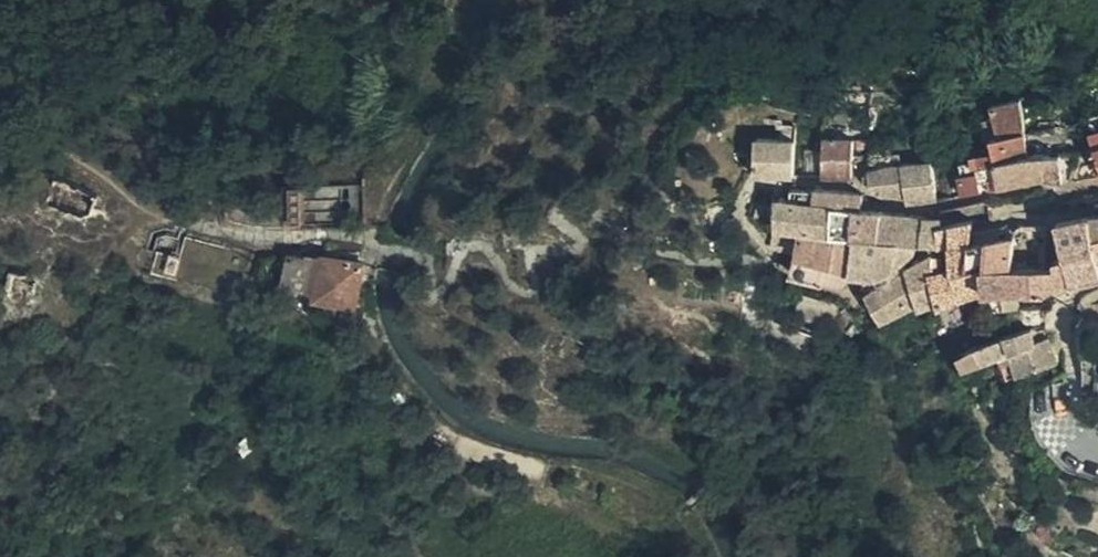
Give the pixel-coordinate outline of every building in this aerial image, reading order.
[(1041,108),(1010,111),(1012,126),(1013,136),(1045,133),(1044,131),(1041,108)] [(1000,129),(1003,148),(1014,146),(1013,136),(1012,126),(1000,129)] [(1016,162),(1019,184),(1066,178),(1066,154),(1047,157),(1045,133),(1013,136),(1014,146),(1015,154),(1016,162)] [(876,137),(845,137),(845,138),(844,172),(876,171),(876,167),(876,137)] [(777,174),(816,173),(816,139),(778,140),(777,174)] [(1083,153),(1066,154),(1066,178),(1084,181),(1083,153)] [(1015,154),(982,159),(984,167),(1016,162),(1015,154)] [(952,158),(925,162),(889,168),(890,180),(895,179),(912,189),(928,188),(931,198),(958,194),(952,158)] [(984,167),(989,189),(1019,184),(1016,162),(984,167)] [(848,229),(854,188),(839,185),(837,197),(825,195),(820,226),(848,229)] [(884,192),(854,188),(848,229),(879,233),(883,204),(884,192)] [(820,226),(825,195),(800,192),(798,192),(790,251),(816,256),(820,226)] [(1009,199),(962,205),(960,225),(1010,217),(1009,199)] [(920,208),(883,204),(879,233),(901,236),(916,238),(920,208)] [(951,212),(920,208),(916,238),(940,241),(940,240),(948,241),(951,212)] [(1082,223),(1087,250),(1076,254),(1082,283),(1097,280),(1097,219),(1082,223)] [(1015,262),(1035,261),(1032,224),(1029,222),(990,230),(997,261),(1014,257),(1015,262)] [(879,233),(848,229),(820,226),(816,256),(812,276),(842,281),(844,261),(871,274),(895,280),(896,280),(901,236),(879,233)] [(997,261),(990,230),(968,235),(977,266),(997,261)] [(916,238),(901,236),(896,280),(911,270),(935,249),(940,241),(916,238)] [(294,243),(285,285),(314,292),(323,249),(294,243)] [(941,305),(953,302),(965,299),(959,270),(953,254),(929,269),(929,270),(941,305)] [(373,265),(331,257),(324,298),(365,306),(373,265)] [(1023,283),(1054,285),(1052,276),(1065,272),(1066,259),(1041,261),(1035,261),(1015,262),(1021,283),(1023,283)] [(965,299),(985,293),(977,267),(959,270),(965,299)] [(888,295),(901,321),(941,305),(929,270),(888,295)] [(57,278),(30,272),(23,301),(50,308),(57,278)] [(1041,376),(1081,365),(1074,339),(1059,343),(1055,331),(980,350),(986,367),(1035,353),(1041,376)]
